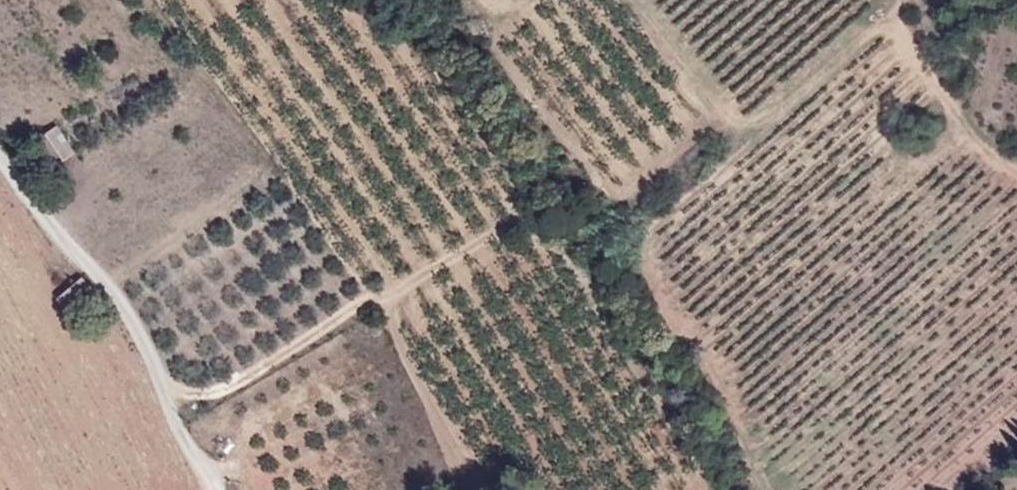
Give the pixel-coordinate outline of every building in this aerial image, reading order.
[(75,152),(57,125),(36,138),(54,165),(75,152)]
